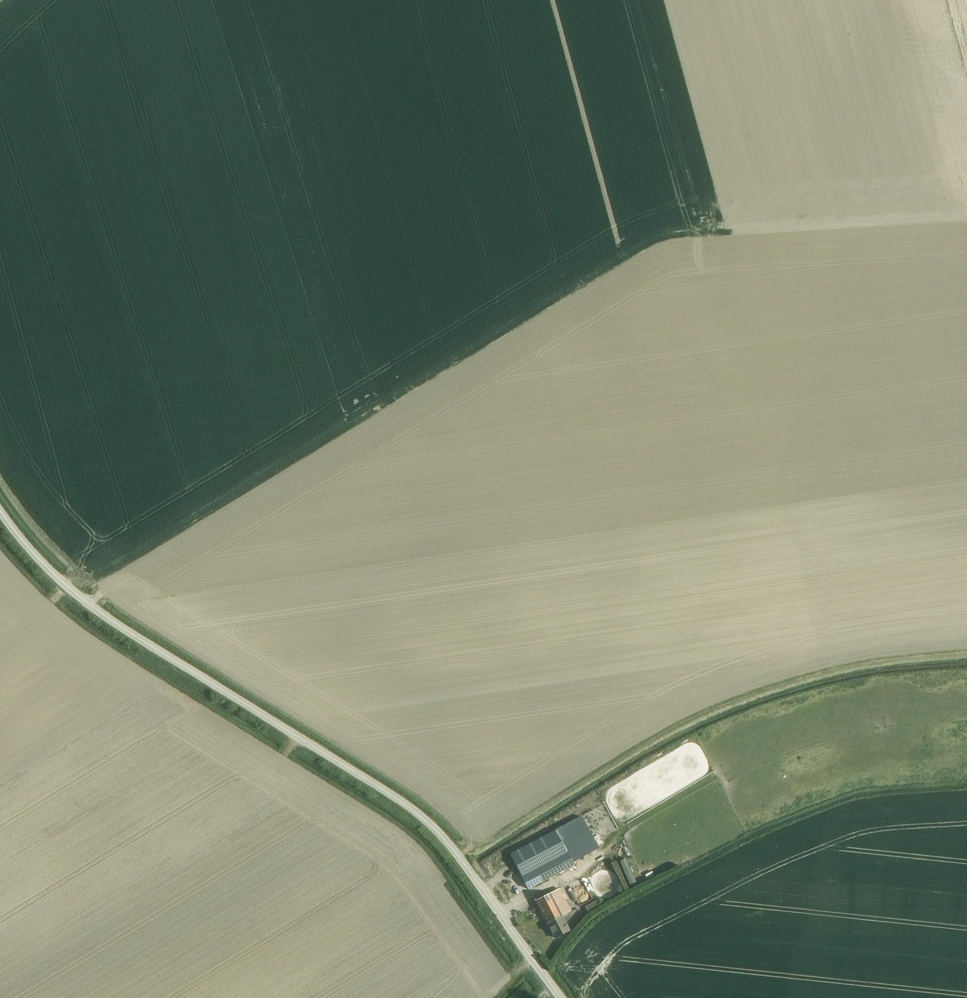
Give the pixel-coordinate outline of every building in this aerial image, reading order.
[(581,817),(555,831),(510,855),(519,873),(501,882),(510,898),(573,865),(572,863),(598,849),(581,817)] [(650,875),(658,870),(654,865),(647,870),(650,875)] [(575,883),(568,885),(572,899),(579,897),(575,883)] [(554,938),(568,931),(569,930),(564,920),(571,916),(569,912),(571,911),(559,889),(535,901),(554,938)] [(590,907),(599,904),(597,898),(588,901),(590,907)]
